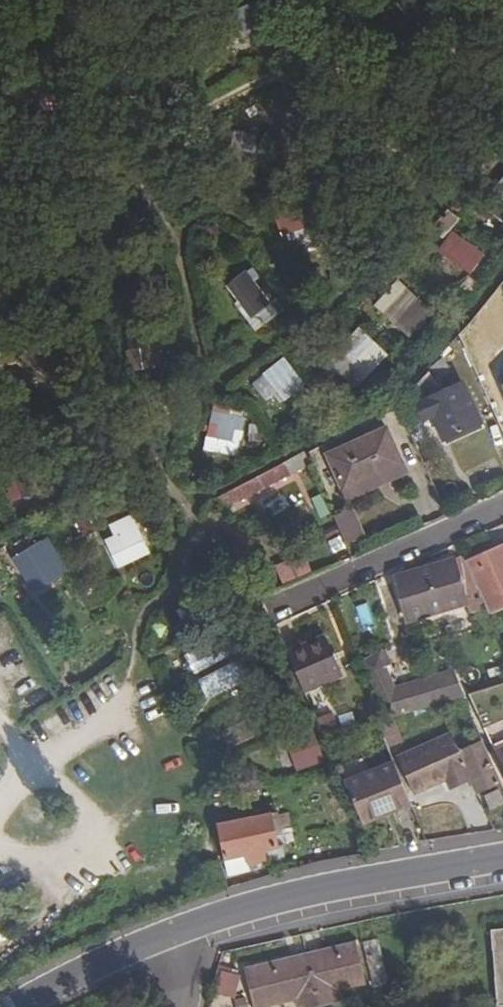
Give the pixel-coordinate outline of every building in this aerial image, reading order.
[(326,233),(315,203),(276,218),(287,248),(326,233)] [(466,277),(481,254),(448,233),(433,257),(466,277)] [(278,311),(245,266),(222,283),(254,327),(278,311)] [(432,311),(394,279),(370,307),(408,340),(432,311)] [(388,355),(356,326),(333,351),(365,380),(388,355)] [(156,371),(152,343),(124,347),(127,374),(156,371)] [(302,384),(279,358),(258,375),(281,402),(302,384)] [(468,382),(420,404),(427,420),(441,414),(452,439),(486,423),(468,382)] [(244,416),(208,410),(202,452),(238,457),(244,416)] [(350,494),(407,468),(391,431),(334,457),(350,494)] [(238,507),(313,467),(308,456),(224,501),(238,507)] [(407,468),(350,494),(354,503),(412,479),(407,468)] [(305,486),(273,507),(281,520),(313,499),(305,486)] [(337,517),(329,498),(319,503),(328,522),(337,517)] [(358,512),(341,520),(354,550),(371,542),(358,512)] [(149,551),(128,513),(106,525),(112,536),(105,541),(119,567),(149,551)] [(70,572),(47,536),(11,559),(34,595),(70,572)] [(468,564),(490,615),(502,609),(502,548),(468,564)] [(310,557),(283,569),(289,583),(316,571),(310,557)] [(461,581),(392,600),(399,625),(459,611),(461,620),(477,616),(463,561),(457,563),(461,581)] [(461,581),(457,563),(387,581),(392,600),(461,581)] [(236,624),(183,649),(194,673),(247,648),(236,624)] [(342,677),(326,639),(289,654),(304,693),(342,677)] [(249,651),(196,677),(208,701),(261,675),(249,651)] [(387,719),(460,697),(450,672),(394,694),(385,671),(391,669),(386,655),(362,663),(387,719)] [(339,733),(332,717),(317,722),(324,738),(339,733)] [(390,739),(384,720),(371,724),(380,744),(390,739)] [(282,740),(293,772),(323,761),(311,729),(282,740)] [(468,777),(470,781),(476,796),(499,787),(477,736),(472,739),(474,745),(456,753),(450,738),(399,760),(399,763),(400,770),(411,797),(445,782),(447,786),(468,777)] [(494,754),(502,775),(502,750),(494,754)] [(389,809),(391,814),(406,807),(389,766),(343,785),(348,795),(359,822),(389,809)] [(448,790),(470,781),(468,777),(447,786),(448,790)] [(497,794),(484,799),(489,813),(502,807),(502,806),(497,794)] [(360,826),(391,814),(389,809),(359,822),(360,826)] [(271,856),(280,853),(286,851),(275,816),(220,833),(233,879),(254,872),(253,868),(273,862),(271,856)] [(282,859),(280,853),(271,856),(273,862),(282,859)] [(489,930),(492,1006),(502,1006),(502,930),(489,930)] [(259,996),(262,1006),(286,1006),(302,1003),(303,1006),(313,1006),(346,999),(345,993),(375,985),(371,968),(259,996)]
